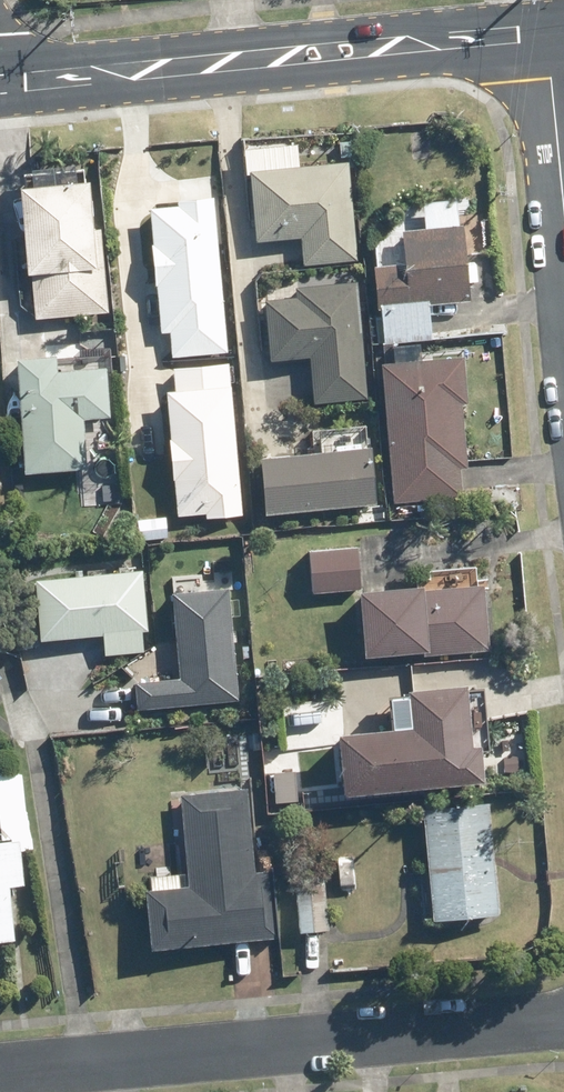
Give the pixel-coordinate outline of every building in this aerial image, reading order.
[(353,138),(339,139),(340,155),(354,154),(353,138)] [(356,258),(347,160),(249,168),(255,237),(300,234),(303,263),(356,258)] [(31,167),(32,179),(18,180),(25,270),(30,269),(33,315),(106,309),(99,224),(92,225),(88,175),(50,177),(49,166),(31,167)] [(212,193),(177,196),(178,202),(149,205),(160,328),(170,328),(172,355),(226,350),(212,193)] [(401,229),(403,263),(373,265),(376,304),(381,304),(385,341),(417,338),(431,337),(428,301),(470,297),(464,223),(401,229)] [(297,294),(263,296),(268,358),(307,354),(312,402),(366,397),(355,279),(296,285),(297,294)] [(385,341),(386,359),(380,360),(392,500),(461,494),(459,467),(467,467),(461,401),(469,400),(465,352),(419,357),(417,338),(385,341)] [(53,349),(14,351),(21,470),(84,466),(81,416),(109,414),(106,365),(54,368),(53,349)] [(244,514),(231,361),(177,365),(179,386),(169,387),(179,511),(208,509),(209,517),(244,514)] [(332,430),(333,446),(260,452),(264,513),(376,505),(371,444),(360,445),(358,428),(332,430)] [(177,503),(153,503),(154,527),(177,527),(177,503)] [(360,589),(363,650),(420,646),(421,653),(489,649),(485,580),(422,585),(422,579),(359,583),(357,544),(308,547),(311,592),(360,589)] [(141,567),(33,576),(38,638),(102,633),(103,654),(142,651),(140,629),(146,629),(141,567)] [(179,674),(132,678),(135,706),(236,697),(227,585),(172,590),(179,674)] [(467,679),(406,684),(409,721),(336,727),(341,788),(483,776),(480,739),(472,740),(467,679)] [(30,848),(22,767),(0,769),(0,936),(11,935),(6,882),(23,880),(19,848),(30,848)] [(294,768),(272,769),(274,799),(295,798),(294,768)] [(149,887),(146,887),(150,946),(277,936),(272,869),(252,871),(246,787),(182,792),(189,885),(178,887),(177,873),(148,875),(149,887)] [(487,802),(421,807),(431,918),(497,913),(487,802)] [(324,877),(294,879),(297,930),(328,928),(324,877)]
